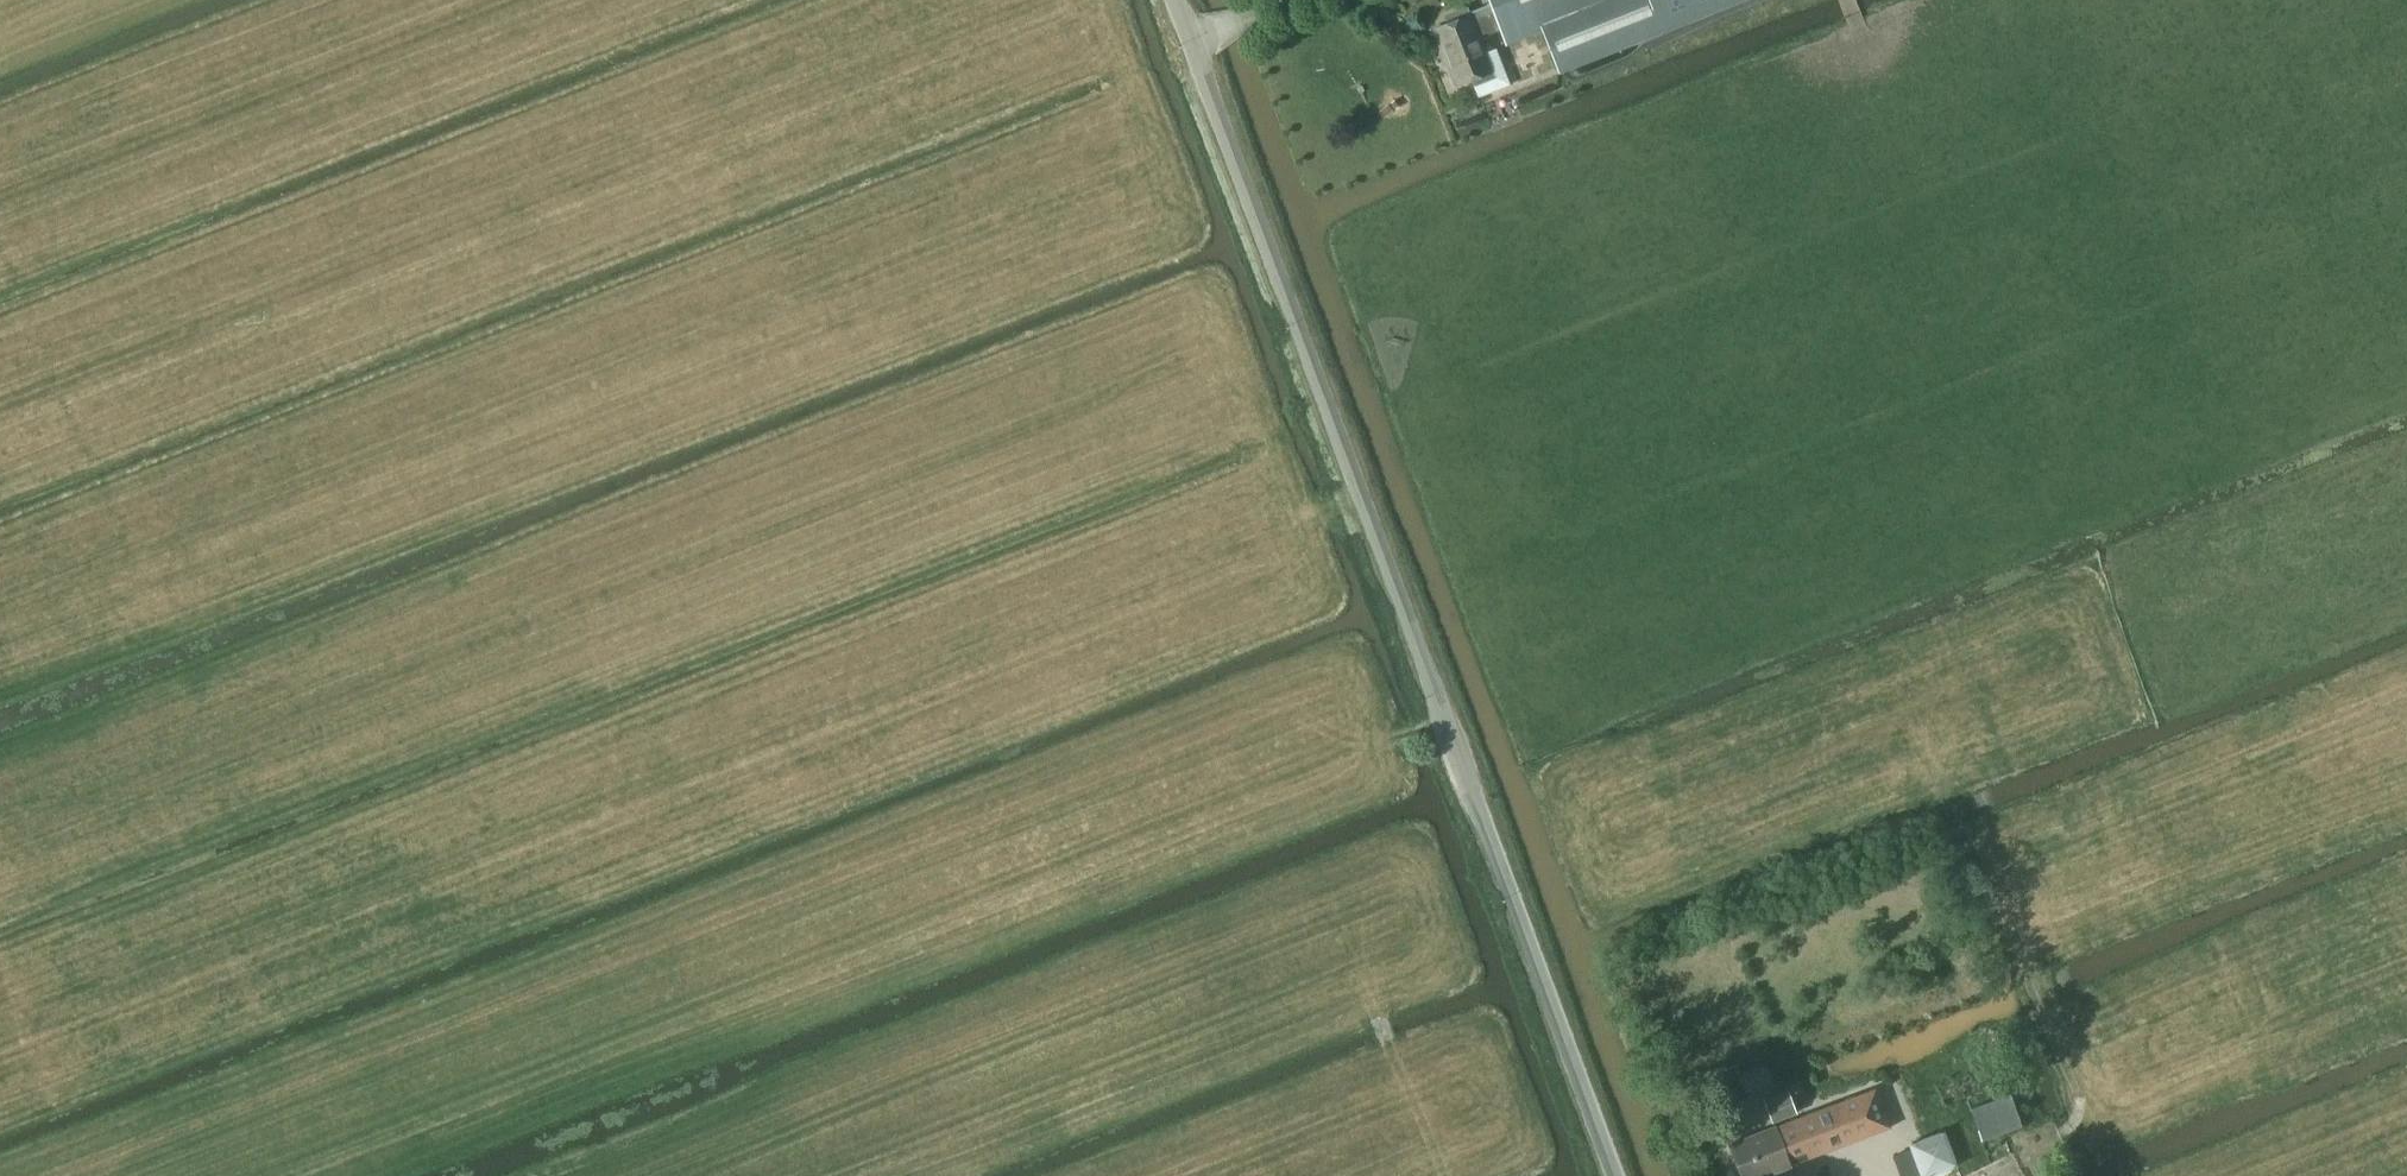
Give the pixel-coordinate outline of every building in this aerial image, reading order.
[(1435,29),(1457,86),(1494,71),(1481,39),(1501,31),(1505,43),(1543,28),(1559,69),(1739,0),(1489,0),(1493,10),(1473,18),(1471,13),(1435,29)] [(1892,1127),(1878,1089),(1729,1145),(1741,1175),(1761,1175),(1892,1127)] [(1774,1122),(1798,1114),(1790,1092),(1766,1100),(1774,1122)] [(2009,1092),(1970,1107),(1983,1141),(2022,1126),(2009,1092)] [(1909,1143),(1921,1175),(1932,1175),(1957,1167),(1943,1131),(1909,1143)]
